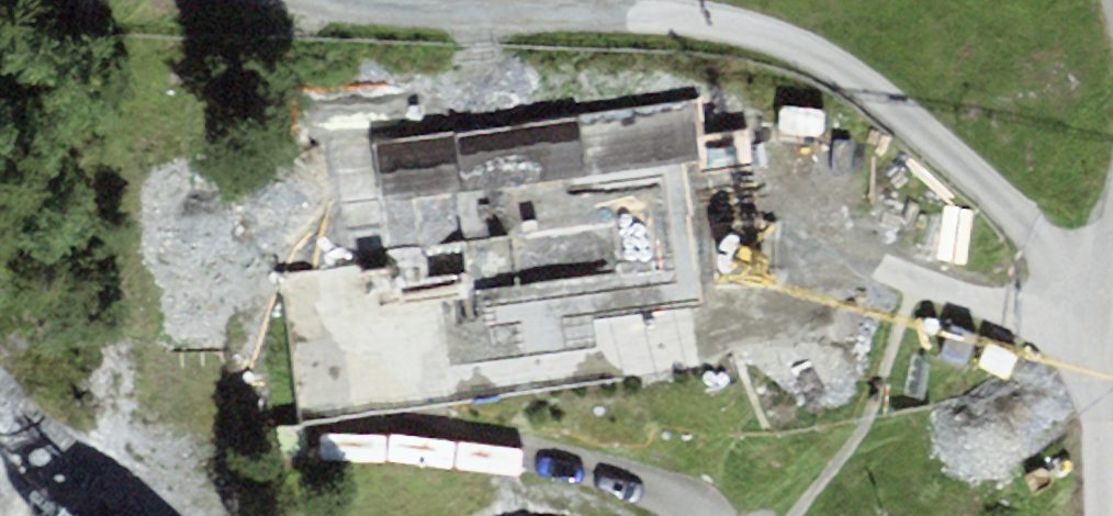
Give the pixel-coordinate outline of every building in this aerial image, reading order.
[(455,403),(713,380),(693,151),(531,165),(527,120),(375,134),(391,307),(446,302),(455,403)] [(29,451),(0,486),(0,515),(102,515),(29,451)]
